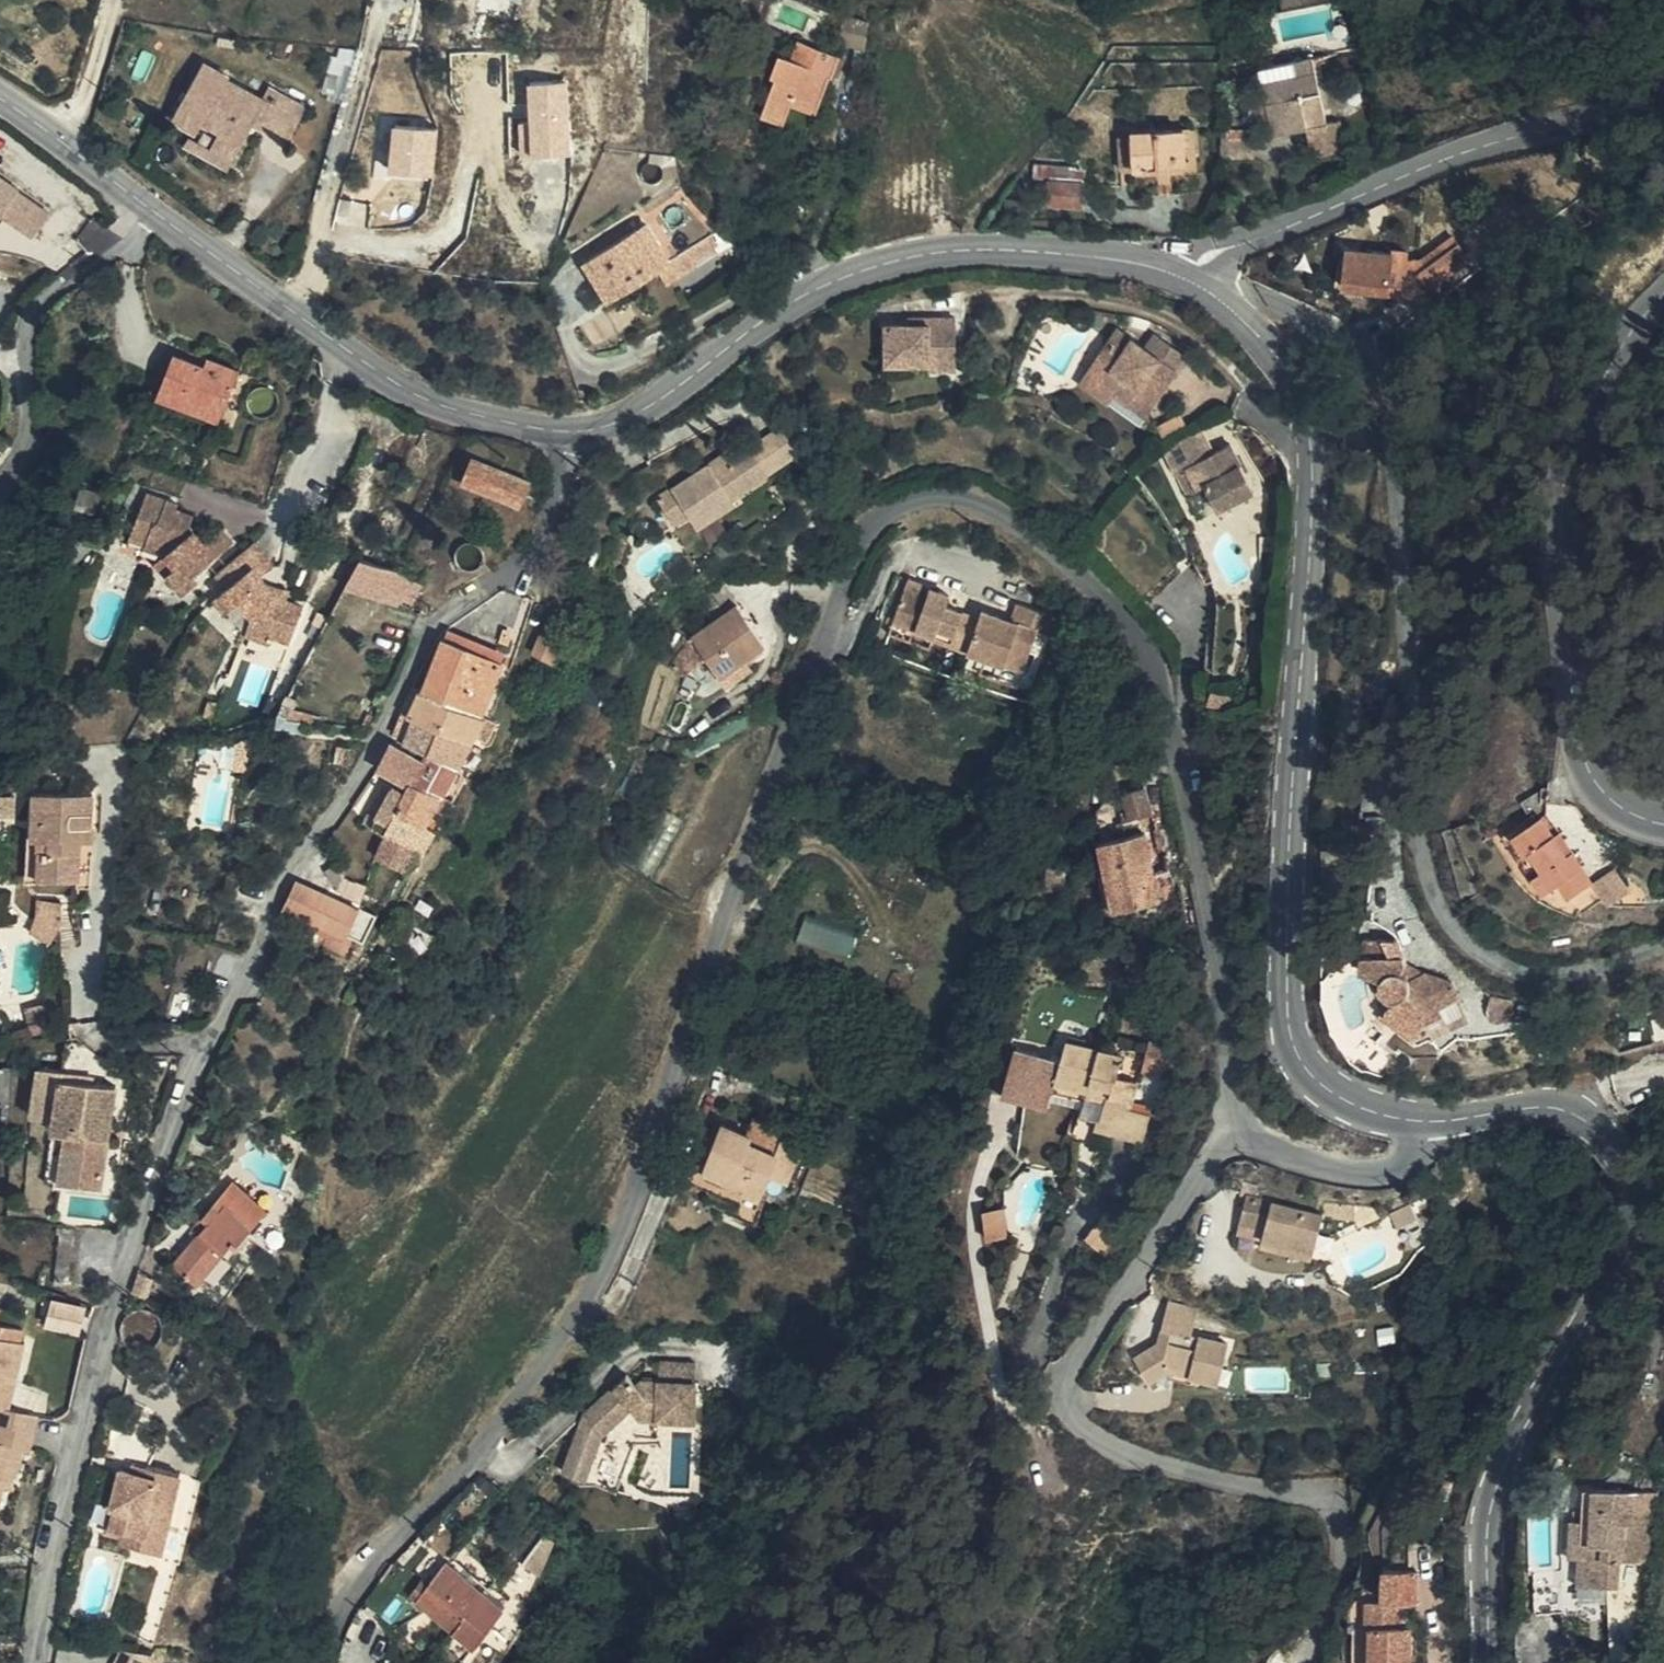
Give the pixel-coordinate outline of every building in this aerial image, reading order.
[(808,50),(805,25),(777,25),(780,50),(808,50)] [(1328,125),(1313,55),(1262,66),(1277,133),(1310,126),(1313,141),(1317,140),(1320,151),(1349,145),(1344,121),(1328,125)] [(210,112),(227,71),(208,61),(175,116),(201,132),(205,124),(210,112)] [(759,76),(737,77),(737,90),(724,90),(724,114),(728,113),(729,154),(755,153),(755,167),(783,166),(780,91),(786,91),(785,68),(759,68),(759,76)] [(759,68),(737,69),(737,77),(759,76),(759,68)] [(233,75),(227,71),(210,112),(205,124),(219,132),(210,149),(233,163),(254,128),(259,119),(293,138),(310,109),(272,87),(266,98),(232,79),(233,75)] [(573,150),(570,77),(533,78),(534,118),(524,118),(525,152),(573,150)] [(289,145),(293,138),(259,119),(254,128),(289,145)] [(398,124),(393,168),(436,172),(440,128),(398,124)] [(1199,171),(1198,124),(1133,126),(1134,173),(1199,171)] [(1056,195),(1058,165),(1050,165),(1047,195),(1056,195)] [(1080,196),(1083,166),(1058,165),(1056,195),(1080,196)] [(4,215),(36,235),(53,209),(23,190),(25,186),(0,170),(0,221),(4,215)] [(659,287),(660,285),(633,248),(574,290),(599,327),(659,287)] [(705,252),(699,257),(709,269),(715,265),(705,252)] [(1448,255),(1414,278),(1412,303),(1419,310),(1462,279),(1448,255)] [(709,269),(699,257),(660,285),(659,287),(668,298),(709,269)] [(1412,303),(1414,278),(1402,278),(1402,270),(1389,269),(1388,274),(1369,272),(1367,281),(1346,280),(1344,300),(1384,304),(1384,313),(1397,314),(1410,300),(1412,303)] [(1419,310),(1412,303),(1410,300),(1397,314),(1412,316),(1419,310)] [(1442,306),(1439,301),(1425,309),(1429,314),(1442,306)] [(929,322),(884,323),(885,362),(930,361),(930,366),(959,365),(957,315),(929,316),(929,322)] [(1120,327),(1100,356),(1115,366),(1105,383),(1116,393),(1129,401),(1137,392),(1154,405),(1168,387),(1163,383),(1174,368),(1179,371),(1192,354),(1159,331),(1148,347),(1120,327)] [(209,363),(178,351),(161,394),(224,420),(245,368),(212,355),(209,363)] [(1115,366),(1100,356),(1085,379),(1111,399),(1116,393),(1105,383),(1115,366)] [(1168,387),(1179,371),(1174,368),(1163,383),(1168,387)] [(1137,392),(1129,401),(1148,414),(1154,405),(1137,392)] [(534,474),(477,452),(467,475),(524,498),(534,474)] [(1216,481),(1202,457),(1165,475),(1178,500),(1189,496),(1200,518),(1207,515),(1219,539),(1255,522),(1231,474),(1216,481)] [(769,504),(749,475),(728,489),(724,481),(656,528),(676,557),(692,546),(702,558),(736,534),(731,529),(769,504)] [(204,540),(190,524),(177,519),(182,509),(177,507),(178,502),(149,489),(129,534),(148,543),(147,545),(167,555),(155,564),(164,577),(169,575),(184,593),(199,580),(195,574),(232,542),(221,529),(204,540)] [(1189,523),(1200,518),(1189,496),(1178,500),(1189,523)] [(177,519),(190,524),(195,514),(182,509),(177,519)] [(227,589),(237,605),(244,601),(254,615),(250,632),(275,640),(277,637),(293,642),(309,604),(293,598),(295,589),(289,585),(285,594),(267,571),(277,562),(260,540),(221,570),(232,585),(227,589)] [(350,579),(415,609),(428,581),(363,551),(350,579)] [(937,637),(955,644),(959,609),(947,606),(952,594),(910,580),(896,621),(937,636),(937,637)] [(227,612),(237,605),(227,589),(217,596),(227,612)] [(1059,614),(1023,602),(1015,618),(1007,629),(982,617),(970,649),(1026,669),(1040,630),(1052,634),(1059,614)] [(955,644),(970,649),(982,617),(959,609),(955,644)] [(1007,629),(1015,618),(985,609),(982,617),(1007,629)] [(737,701),(762,685),(784,671),(757,630),(711,661),(737,701)] [(564,665),(541,656),(532,680),(556,689),(564,665)] [(502,690),(497,687),(445,665),(424,716),(483,738),(502,690)] [(295,723),(302,708),(287,701),(279,724),(295,723)] [(483,738),(424,716),(421,715),(410,740),(416,742),(475,764),(488,739),(483,738)] [(387,734),(393,725),(383,717),(374,729),(385,737),(387,734)] [(462,789),(475,764),(416,742),(409,759),(432,768),(429,775),(462,789)] [(462,789),(429,775),(427,781),(395,768),(384,793),(406,801),(415,805),(441,817),(446,819),(462,789)] [(351,775),(339,778),(341,790),(353,785),(351,775)] [(19,790),(4,789),(3,810),(18,811),(19,790)] [(52,824),(49,870),(85,873),(90,793),(41,790),(39,823),(52,824)] [(1161,901),(1146,820),(1156,816),(1150,791),(1128,796),(1132,814),(1126,815),(1130,839),(1102,844),(1115,910),(1161,901)] [(415,805),(406,801),(402,808),(391,804),(381,831),(401,838),(402,835),(415,805)] [(430,839),(441,817),(415,805),(402,835),(426,846),(430,839)] [(1527,870),(1530,868),(1540,860),(1532,849),(1527,851),(1513,832),(1540,815),(1536,809),(1501,833),(1527,870)] [(1569,889),(1592,873),(1569,841),(1562,846),(1552,832),(1540,815),(1513,832),(1527,851),(1532,849),(1540,860),(1530,868),(1540,885),(1559,873),(1569,889)] [(52,824),(39,823),(36,870),(49,870),(52,824)] [(1562,846),(1569,841),(1559,827),(1552,832),(1562,846)] [(1173,831),(1160,833),(1164,857),(1177,854),(1173,831)] [(416,865),(426,846),(402,835),(401,838),(394,857),(416,865)] [(1612,859),(1592,873),(1609,899),(1631,885),(1612,859)] [(334,883),(322,893),(339,915),(364,925),(369,915),(372,904),(347,896),(334,883)] [(66,904),(65,901),(44,895),(43,910),(35,926),(54,937),(55,935),(59,931),(62,928),(65,922),(66,918),(67,913),(67,907),(66,904)] [(299,907),(286,935),(311,945),(313,941),(323,916),(299,907)] [(807,913),(800,939),(854,953),(861,926),(807,913)] [(334,956),(355,964),(357,959),(350,955),(360,929),(323,916),(313,941),(336,951),(334,956)] [(1423,1044),(1438,1030),(1432,1024),(1444,1011),(1439,1006),(1454,991),(1441,976),(1416,964),(1404,966),(1397,958),(1405,951),(1402,949),(1400,939),(1388,935),(1384,926),(1367,931),(1367,970),(1388,974),(1384,984),(1387,992),(1394,1000),(1400,1003),(1394,1020),(1423,1044)] [(350,955),(357,959),(367,962),(376,935),(360,929),(350,955)] [(1416,964),(1405,951),(1397,958),(1404,966),(1416,964)] [(352,974),(355,964),(334,956),(330,966),(352,974)] [(179,990),(174,1010),(189,1013),(194,994),(179,990)] [(1432,1024),(1438,1030),(1443,1035),(1470,1008),(1454,991),(1439,1006),(1444,1011),(1432,1024)] [(1519,1001),(1507,994),(1493,1001),(1494,1010),(1498,1013),(1505,1017),(1519,1001)] [(49,1000),(29,1003),(32,1022),(52,1019),(49,1000)] [(1168,1074),(1171,1062),(1176,1045),(1149,1038),(1145,1055),(1142,1068),(1168,1074)] [(1106,1053),(1102,1052),(1063,1042),(1053,1083),(1077,1089),(1083,1090),(1080,1100),(1076,1116),(1096,1121),(1094,1130),(1113,1134),(1121,1104),(1128,1106),(1134,1080),(1114,1075),(1118,1055),(1106,1053)] [(70,1127),(62,1175),(107,1182),(120,1085),(64,1077),(65,1070),(41,1066),(35,1110),(57,1113),(71,1115),(70,1127)] [(1050,1093),(1069,1098),(1074,1099),(1080,1100),(1083,1090),(1077,1089),(1053,1083),(1050,1093)] [(1150,1112),(1128,1106),(1121,1104),(1113,1134),(1142,1141),(1150,1112)] [(71,1115),(57,1113),(55,1125),(70,1127),(71,1115)] [(48,1173),(62,1175),(70,1127),(55,1125),(48,1173)] [(771,1172),(790,1179),(803,1142),(784,1134),(780,1145),(778,1151),(749,1141),(750,1135),(726,1126),(716,1151),(771,1172)] [(778,1151),(780,1145),(750,1135),(749,1141),(778,1151)] [(771,1172),(716,1151),(707,1172),(750,1189),(753,1181),(766,1185),(771,1172)] [(1316,1249),(1326,1212),(1258,1194),(1262,1181),(1246,1177),(1242,1190),(1248,1192),(1241,1221),(1267,1228),(1265,1235),(1316,1249)] [(211,1217),(176,1256),(199,1276),(234,1238),(239,1242),(268,1208),(237,1178),(206,1212),(211,1217)] [(1412,1200),(1393,1210),(1400,1225),(1420,1215),(1412,1200)] [(986,1204),(987,1234),(1009,1233),(1008,1203),(986,1204)] [(1103,1256),(1121,1225),(1099,1212),(1082,1243),(1103,1256)] [(1267,1228),(1241,1221),(1239,1229),(1265,1235),(1267,1228)] [(1314,1257),(1316,1249),(1265,1235),(1263,1244),(1314,1257)] [(143,1269),(136,1288),(150,1293),(157,1274),(143,1269)] [(1201,1283),(1210,1287),(1215,1278),(1205,1273),(1201,1283)] [(90,1303),(55,1294),(48,1321),(83,1330),(90,1303)] [(1395,1324),(1380,1327),(1383,1342),(1398,1339),(1395,1324)] [(23,1358),(29,1331),(0,1325),(0,1353),(23,1358)] [(1204,1365),(1226,1373),(1235,1346),(1206,1337),(1197,1362),(1204,1365)] [(40,1448),(44,1430),(15,1424),(29,1359),(23,1358),(0,1353),(0,1423),(1,1423),(0,1428),(0,1440),(5,1442),(40,1448)] [(700,1363),(660,1359),(658,1379),(642,1377),(634,1384),(625,1374),(581,1412),(560,1470),(613,1489),(632,1437),(656,1440),(658,1418),(694,1421),(700,1363)] [(1197,1362),(1191,1378),(1199,1381),(1204,1365),(1197,1362)] [(1199,1381),(1191,1378),(1168,1390),(1182,1417),(1206,1404),(1224,1411),(1223,1418),(1251,1427),(1265,1385),(1226,1373),(1204,1365),(1199,1381)] [(40,1448),(5,1442),(2,1455),(0,1455),(0,1520),(9,1521),(15,1491),(24,1492),(32,1463),(37,1464),(40,1448)] [(155,1486),(157,1475),(144,1472),(141,1482),(155,1486)] [(189,1484),(157,1475),(155,1486),(141,1482),(130,1480),(122,1517),(126,1518),(122,1536),(134,1539),(132,1546),(131,1553),(171,1561),(189,1484)] [(116,1542),(132,1546),(134,1539),(122,1536),(126,1518),(122,1517),(116,1542)] [(1568,1617),(1588,1618),(1607,1593),(1611,1588),(1613,1555),(1621,1555),(1623,1521),(1572,1518),(1570,1551),(1560,1551),(1559,1574),(1569,1576),(1569,1588),(1568,1617)] [(9,1521),(0,1520),(0,1533),(6,1534),(9,1521)] [(420,1599),(476,1643),(507,1604),(451,1560),(420,1599)] [(1419,1622),(1409,1622),(1410,1596),(1419,1597),(1421,1566),(1386,1564),(1385,1594),(1373,1593),(1372,1619),(1378,1619),(1388,1620),(1386,1662),(1418,1662),(1419,1622)] [(1558,1588),(1569,1588),(1569,1576),(1559,1574),(1558,1588)] [(1607,1593),(1588,1618),(1605,1619),(1607,1593)] [(1376,1662),(1386,1662),(1388,1620),(1378,1619),(1376,1662)]
